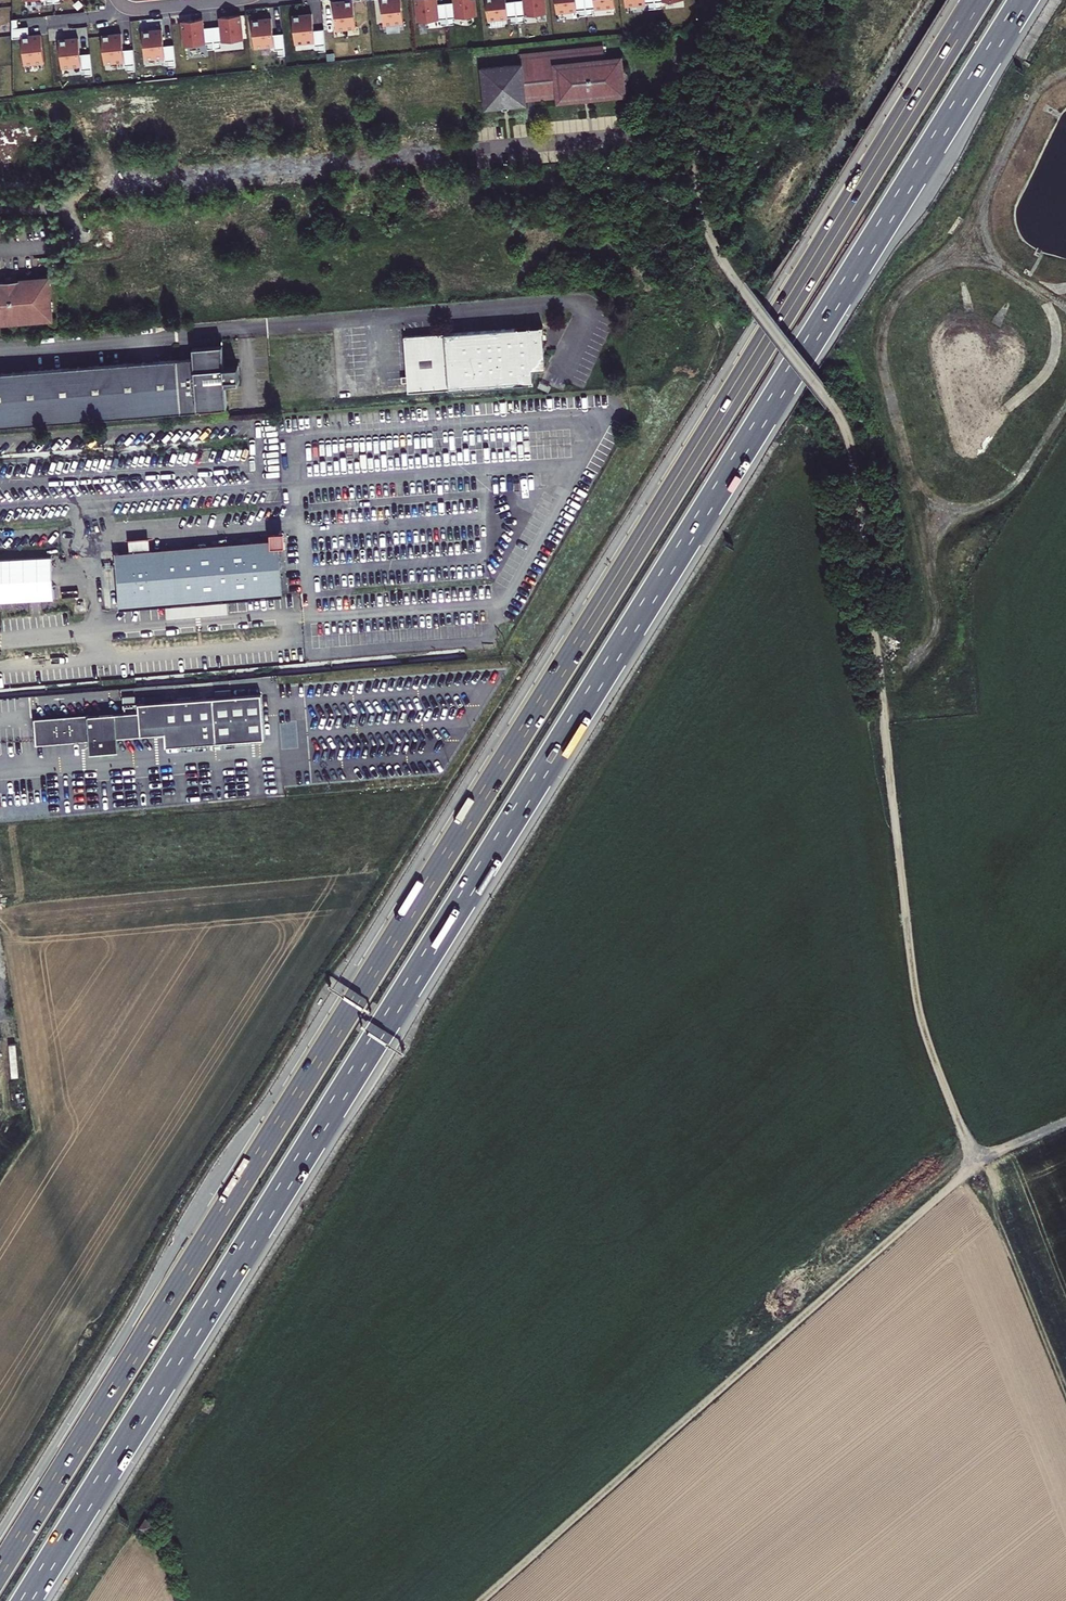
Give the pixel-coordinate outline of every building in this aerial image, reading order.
[(336,28),(356,26),(353,0),(346,0),(346,1),(334,2),(336,28)] [(404,21),(401,0),(381,0),(384,23),(404,21)] [(418,21),(441,19),(447,18),(446,2),(437,3),(436,0),(416,0),(418,21)] [(475,0),(454,0),(455,1),(446,2),(447,18),(453,18),(476,15),(475,0)] [(488,19),(511,17),(517,16),(515,0),(506,1),(506,0),(486,0),(488,19)] [(515,0),(517,16),(523,15),(546,13),(544,0),(516,0),(515,0)] [(557,12),(580,9),(586,9),(585,0),(556,0),(557,12)] [(614,0),(585,0),(586,9),(592,8),(615,6),(614,0)] [(312,14),(293,16),(295,42),(314,40),(315,45),(318,45),(325,44),(324,28),(314,29),(312,14)] [(243,39),(240,15),(220,17),(221,26),(212,27),(214,42),(220,42),(243,39)] [(272,18),(252,20),(255,47),(274,45),(274,49),(278,49),(285,48),(283,32),(273,33),(272,18)] [(202,19),(182,21),(185,45),(207,43),(214,42),(212,27),(203,28),(202,19)] [(29,36),(28,26),(18,27),(12,28),(13,38),(22,37),(25,64),(44,62),(42,35),(29,36)] [(162,29),(143,31),(145,58),(164,56),(165,61),(168,60),(175,60),(174,44),(164,45),(162,29)] [(122,33),(102,36),(105,62),(124,60),(124,65),(128,64),(135,64),(133,48),(123,49),(122,33)] [(79,38),(59,40),(62,66),(81,64),(81,69),(85,69),(92,68),(90,52),(80,53),(79,38)] [(558,102),(625,95),(621,58),(605,60),(603,47),(521,55),(522,65),(481,69),(486,111),(503,109),(503,112),(510,111),(509,109),(526,107),(526,100),(558,97),(558,102)] [(110,160),(93,161),(94,174),(111,173),(110,160)] [(52,320),(48,278),(0,282),(0,324),(52,320)] [(407,382),(408,393),(534,384),(533,370),(546,369),(543,327),(404,337),(407,376),(407,382)] [(222,346),(192,348),(193,359),(0,373),(0,426),(197,411),(197,409),(226,407),(225,385),(238,384),(237,366),(223,368),(222,346)] [(148,550),(147,538),(131,540),(132,552),(148,550)] [(132,552),(115,553),(119,608),(165,604),(166,618),(229,613),(228,599),(262,597),(283,595),(279,540),(198,547),(194,547),(148,550),(132,552)] [(264,739),(261,695),(213,698),(135,704),(135,697),(123,697),(124,713),(34,720),(36,743),(91,739),(91,750),(117,748),(116,737),(165,734),(166,746),(264,739)] [(147,1518),(141,1526),(149,1532),(155,1523),(147,1518)]
